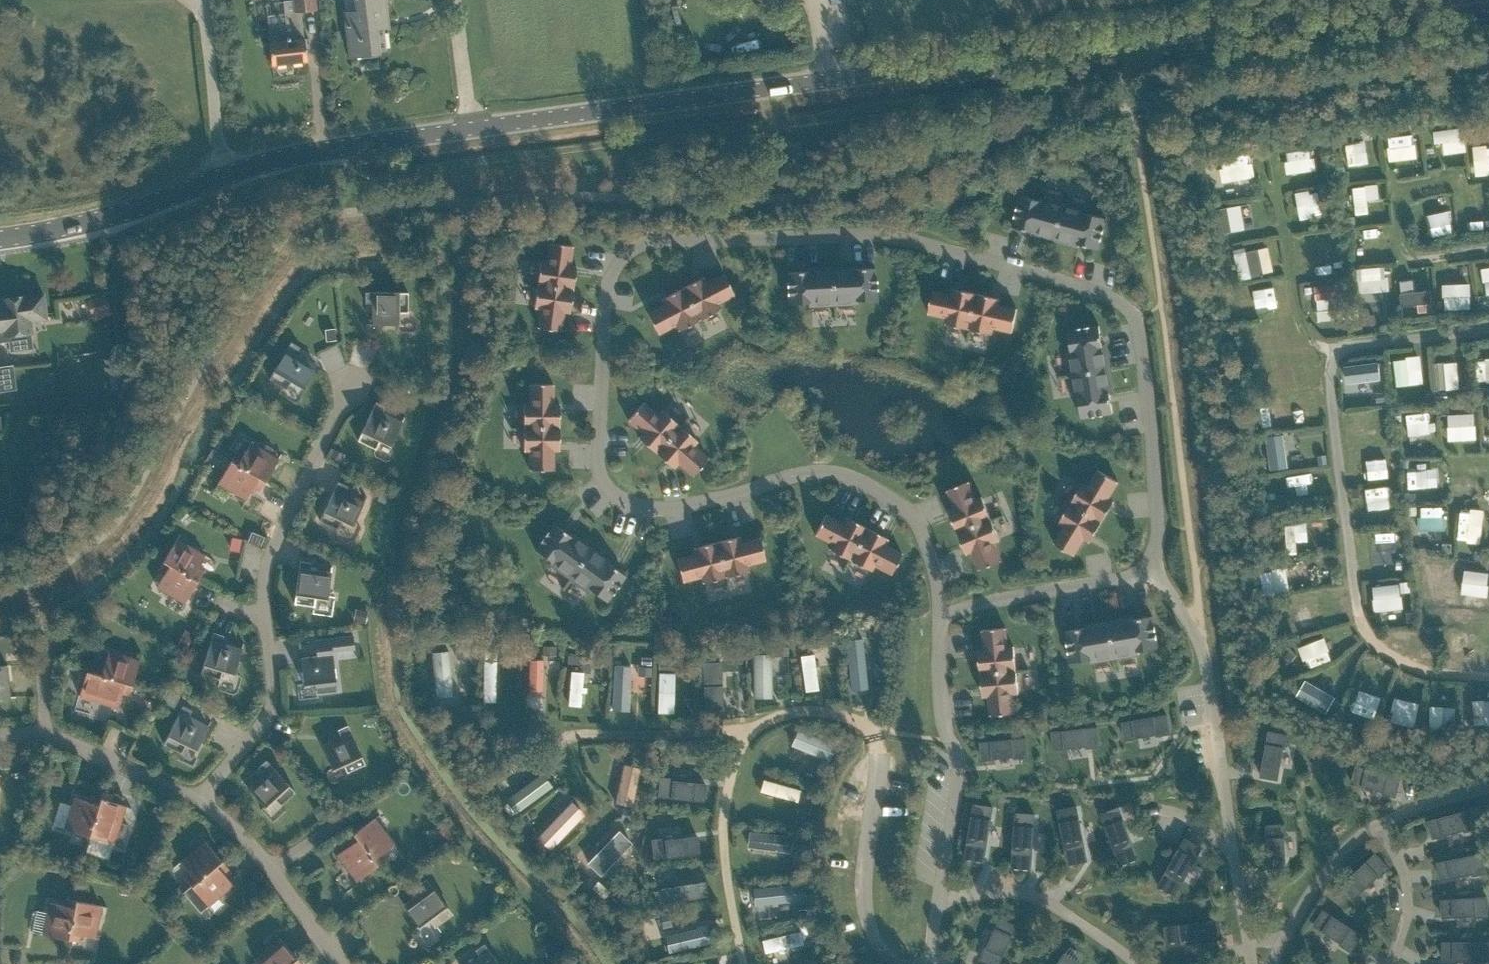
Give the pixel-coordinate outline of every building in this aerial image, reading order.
[(269,42),(271,64),(307,61),(305,38),(303,39),(301,12),(314,9),(313,0),(285,0),(283,0),(285,26),(269,27),(271,42),(269,42)] [(346,12),(351,56),(378,53),(378,51),(386,50),(384,26),(375,27),(374,18),(386,17),(384,0),(356,0),(358,11),(346,12)] [(1440,114),(1433,115),(1434,120),(1434,123),(1442,122),(1441,120),(1440,114)] [(1408,116),(1403,121),(1406,124),(1408,125),(1409,123),(1412,120),(1408,116)] [(1344,161),(1336,162),(1337,170),(1345,169),(1344,161)] [(1080,243),(1099,248),(1107,217),(1088,212),(1089,209),(1041,196),(1040,199),(1022,194),(1013,225),(1032,230),(1032,233),(1079,246),(1080,243)] [(538,326),(561,329),(564,310),(570,311),(577,264),(570,263),(573,244),(550,241),(547,260),(541,259),(534,306),(540,307),(538,326)] [(876,298),(875,266),(855,267),(855,264),(807,267),(807,270),(787,271),(789,303),(808,302),(809,305),(857,302),(857,299),(876,298)] [(1232,268),(1223,270),(1225,278),(1234,277),(1232,268)] [(720,307),(717,302),(734,293),(723,272),(706,281),(703,275),(662,297),(664,303),(647,312),(658,333),(675,324),(678,329),(720,307)] [(994,326),(1013,330),(1018,307),(999,303),(1000,297),(954,287),(952,293),(934,289),(929,312),(948,316),(946,322),(993,332),(994,326)] [(408,291),(366,291),(366,302),(373,302),(373,324),(399,323),(399,311),(409,311),(408,291)] [(95,319),(112,312),(104,292),(87,298),(95,319)] [(9,342),(10,350),(33,347),(31,331),(30,319),(45,317),(42,293),(2,298),(5,314),(0,315),(0,343),(9,342)] [(1373,314),(1364,315),(1364,323),(1374,322),(1373,314)] [(1082,416),(1113,411),(1110,392),(1113,391),(1106,343),(1103,344),(1100,324),(1068,329),(1071,348),(1068,349),(1075,397),(1079,397),(1082,416)] [(335,327),(325,328),(326,339),(336,338),(335,327)] [(291,341),(269,378),(287,388),(292,380),(302,386),(315,364),(297,353),(301,346),(291,341)] [(15,388),(12,362),(0,364),(0,390),(15,388)] [(422,367),(410,374),(414,381),(426,375),(422,367)] [(416,385),(404,382),(402,391),(413,394),(416,385)] [(530,468),(553,468),(553,449),(560,449),(560,402),(553,402),(553,383),(530,383),(530,402),(523,402),(524,449),(530,449),(530,468)] [(1385,391),(1377,392),(1378,401),(1386,400),(1385,391)] [(1448,391),(1437,391),(1438,399),(1448,399),(1448,391)] [(1436,392),(1428,392),(1428,401),(1436,400),(1436,392)] [(376,401),(358,439),(376,448),(380,440),(391,445),(403,421),(383,412),(386,405),(376,401)] [(678,462),(693,475),(708,457),(694,444),(698,439),(662,408),(658,413),(643,401),(628,419),(642,431),(638,436),(674,467),(678,462)] [(1448,404),(1440,404),(1440,413),(1449,413),(1448,404)] [(232,460),(266,480),(279,458),(251,442),(243,455),(237,451),(232,460)] [(1326,454),(1318,455),(1319,463),(1327,462),(1326,454)] [(266,480),(232,460),(219,482),(246,499),(254,486),(260,489),(266,480)] [(1054,542),(1075,554),(1085,537),(1090,541),(1114,500),(1109,497),(1119,480),(1099,468),(1089,485),(1083,482),(1059,522),(1064,525),(1054,542)] [(1358,474),(1350,475),(1351,484),(1359,484),(1358,474)] [(980,568),(1002,559),(995,541),(1000,539),(983,495),(977,498),(970,480),(948,489),(955,507),(949,509),(967,553),(973,550),(980,568)] [(338,481),(320,519),(338,528),(342,520),(353,525),(364,501),(345,492),(348,485),(338,481)] [(874,564),(891,573),(902,552),(885,543),(887,537),(846,516),(843,521),(826,513),(815,534),(832,542),(829,548),(871,570),(874,564)] [(606,600),(625,574),(609,563),(611,560),(572,531),(570,534),(554,522),(535,548),(551,560),(549,562),(589,591),(591,588),(606,600)] [(252,531),(248,541),(261,545),(264,536),(252,531)] [(747,564),(765,559),(759,536),(741,541),(739,535),(693,546),(695,553),(676,557),(682,580),(701,575),(703,581),(748,570),(747,564)] [(177,538),(164,560),(198,580),(204,571),(197,567),(205,554),(177,538)] [(1444,543),(1443,552),(1451,552),(1451,543),(1444,543)] [(1476,550),(1475,557),(1482,559),(1484,552),(1476,550)] [(198,580),(164,560),(159,569),(165,573),(157,586),(185,602),(198,580)] [(301,560),(295,602),(315,605),(316,596),(328,598),(332,572),(310,569),(311,562),(301,560)] [(1375,567),(1367,567),(1368,576),(1375,576),(1375,567)] [(366,612),(358,611),(356,620),(364,622),(366,612)] [(1415,611),(1407,611),(1408,620),(1415,620),(1415,611)] [(1158,646),(1153,615),(1134,618),(1133,615),(1085,623),(1085,626),(1066,630),(1072,661),(1091,658),(1091,661),(1139,653),(1139,650),(1158,646)] [(991,714),(1015,711),(1013,692),(1019,692),(1014,645),(1008,645),(1006,626),(983,629),(985,648),(978,648),(983,695),(989,695),(991,714)] [(185,631),(179,642),(187,646),(192,635),(185,631)] [(214,631),(201,672),(221,678),(223,669),(235,673),(242,648),(222,641),(224,635),(214,631)] [(317,655),(301,657),(304,683),(316,682),(317,691),(337,689),(332,648),(354,646),(353,633),(315,637),(317,655)] [(543,645),(543,654),(556,654),(556,645),(543,645)] [(788,646),(775,646),(775,654),(788,654),(788,646)] [(469,648),(456,648),(457,657),(469,656),(469,648)] [(98,662),(95,672),(133,684),(140,659),(109,650),(105,664),(98,662)] [(0,664),(0,697),(10,696),(7,664),(0,664)] [(638,666),(638,675),(650,675),(651,666),(638,666)] [(133,684),(95,672),(87,670),(80,695),(118,706),(123,692),(130,694),(133,684)] [(167,690),(163,699),(173,704),(178,695),(167,690)] [(146,693),(144,698),(147,705),(152,707),(156,697),(146,693)] [(183,704),(164,743),(182,752),(186,744),(197,749),(209,725),(189,716),(193,709),(183,704)] [(373,710),(364,712),(367,723),(375,721),(373,710)] [(341,735),(322,744),(333,768),(343,763),(347,772),(366,763),(348,724),(338,729),(341,735)] [(264,772),(248,786),(266,806),(274,798),(281,804),(296,791),(267,759),(259,766),(264,772)] [(501,774),(494,780),(501,789),(508,783),(501,774)] [(102,797),(90,835),(115,843),(117,837),(124,839),(129,824),(122,821),(127,805),(112,800),(114,794),(104,790),(102,797)] [(90,835),(102,797),(92,794),(89,801),(75,796),(65,827),(90,835)] [(326,799),(312,808),(319,819),(333,810),(326,799)] [(161,805),(158,813),(170,816),(172,809),(161,805)] [(354,832),(378,864),(386,858),(382,852),(394,843),(375,817),(354,832)] [(378,864),(354,832),(346,839),(350,844),(338,853),(357,879),(378,864)] [(192,885),(222,859),(206,840),(181,861),(191,872),(185,877),(192,885)] [(191,884),(184,891),(201,911),(208,905),(233,884),(223,872),(229,867),(222,859),(192,885),(191,884)] [(16,864),(8,870),(13,876),(14,877),(22,871),(16,864)] [(422,890),(404,903),(420,925),(430,917),(435,925),(452,913),(426,878),(418,885),(422,890)] [(133,885),(121,882),(119,890),(131,893),(133,885)] [(500,886),(496,903),(504,905),(508,888),(500,886)] [(44,933),(69,938),(77,900),(66,898),(65,905),(50,901),(44,933)] [(77,900),(69,938),(79,940),(81,933),(95,937),(102,905),(77,900)] [(810,907),(799,908),(800,917),(811,915),(810,907)] [(669,912),(660,914),(663,926),(672,924),(669,912)] [(297,957),(280,937),(256,958),(261,963),(289,963),(297,957)] [(556,942),(546,945),(550,958),(560,956),(556,942)] [(467,963),(500,963),(484,943),(475,949),(480,955),(467,963)]
